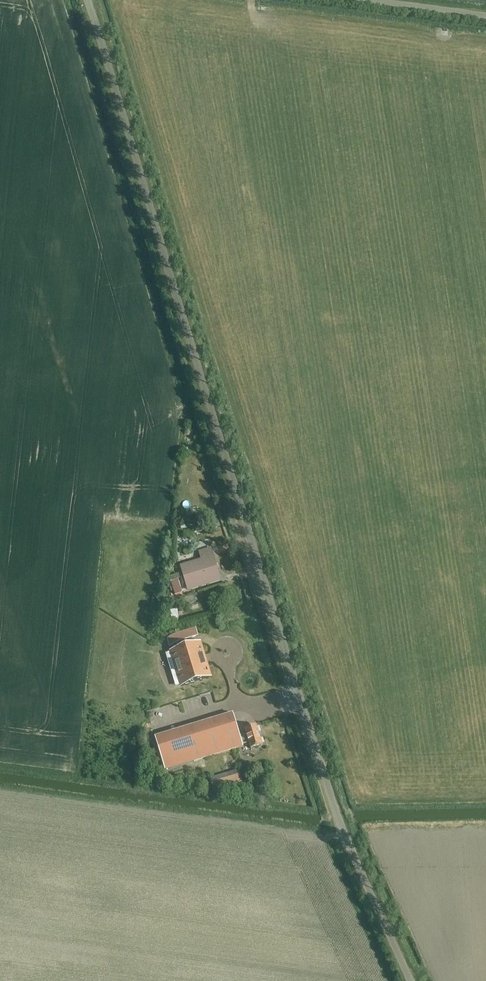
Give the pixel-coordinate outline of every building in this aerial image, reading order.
[(201,560),(180,567),(186,585),(219,575),(211,549),(199,552),(201,560)] [(182,593),(178,580),(171,582),(176,596),(182,593)] [(196,628),(177,634),(175,634),(171,636),(170,637),(167,639),(169,646),(173,644),(177,642),(179,641),(198,635),(196,628)] [(181,686),(211,677),(200,643),(171,652),(181,686)] [(204,713),(208,714),(210,709),(197,705),(195,713),(188,711),(187,717),(195,719),(202,721),(204,713)] [(246,734),(239,736),(232,714),(154,737),(164,770),(242,746),(242,745),(249,743),(251,749),(263,745),(256,725),(244,729),(246,734)] [(210,779),(213,788),(241,779),(238,770),(210,779)]
